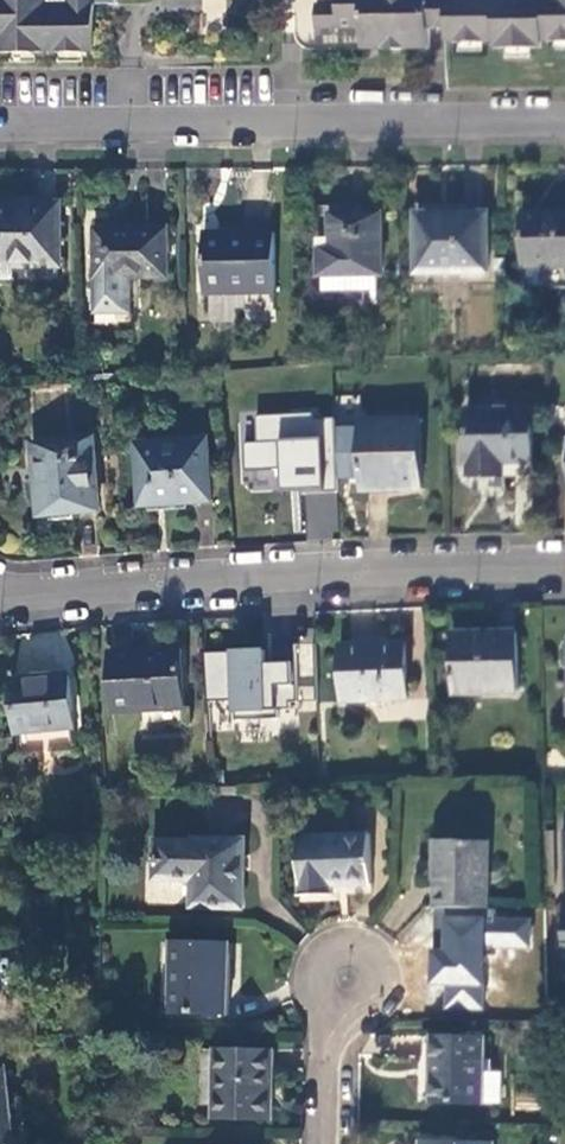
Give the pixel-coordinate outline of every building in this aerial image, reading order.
[(93,52),(92,5),(116,5),(116,0),(0,0),(0,53),(93,52)] [(564,42),(564,0),(336,0),(336,3),(316,4),(317,29),(359,29),(360,50),(427,49),(426,29),(443,29),(443,44),(490,43),(491,49),(540,48),(540,42),(564,42)] [(0,206),(0,265),(14,265),(61,265),(60,206),(0,206)] [(489,211),(417,210),(418,269),(489,269),(489,211)] [(382,214),(332,214),(331,248),(321,248),(320,274),(323,274),(377,275),(382,275),(382,214)] [(524,214),(525,268),(549,268),(564,267),(564,214),(524,214)] [(169,229),(96,229),(97,277),(96,311),(130,311),(130,277),(169,277),(169,229)] [(275,233),(205,234),(205,292),(276,293),(275,233)] [(14,265),(0,265),(0,278),(15,278),(14,265)] [(549,285),(549,268),(525,268),(525,285),(549,285)] [(378,288),(377,275),(323,274),(324,290),(378,288)] [(530,408),(465,409),(466,477),(531,476),(530,408)] [(239,440),(253,440),(254,415),(240,415),(239,440)] [(311,416),(258,418),(259,445),(245,445),(246,471),(282,470),(283,493),(337,491),(335,421),(311,421),(311,416)] [(421,488),(419,419),(361,422),(364,490),(421,488)] [(212,503),(208,440),(138,445),(141,506),(212,503)] [(93,442),(34,448),(40,515),(99,510),(93,442)] [(333,537),(337,496),(308,493),(304,534),(333,537)] [(518,693),(518,634),(451,635),(452,694),(518,693)] [(288,643),(228,645),(230,706),(290,704),(288,643)] [(404,643),(339,646),(342,699),(407,696),(404,643)] [(180,650),(109,654),(112,712),(183,707),(180,650)] [(68,676),(13,681),(18,734),(74,729),(68,676)] [(370,837),(298,839),(300,896),(331,896),(331,888),(371,887),(370,837)] [(240,909),(242,840),(192,838),(193,842),(154,841),(152,878),(191,880),(191,907),(240,909)] [(440,841),(438,908),(443,908),(489,909),(489,842),(440,841)] [(490,1001),(493,909),(489,909),(443,908),(440,999),(490,1001)] [(229,1017),(231,946),(171,945),(169,1016),(229,1017)] [(482,1103),(483,1060),(483,1039),(432,1038),(430,1103),(482,1103)] [(269,1118),(272,1053),(215,1050),(211,1116),(269,1118)] [(491,1060),(483,1060),(482,1103),(482,1105),(500,1105),(500,1074),(491,1074),(491,1060)] [(12,1143),(4,1068),(0,1068),(0,1143),(10,1143),(12,1143)]
